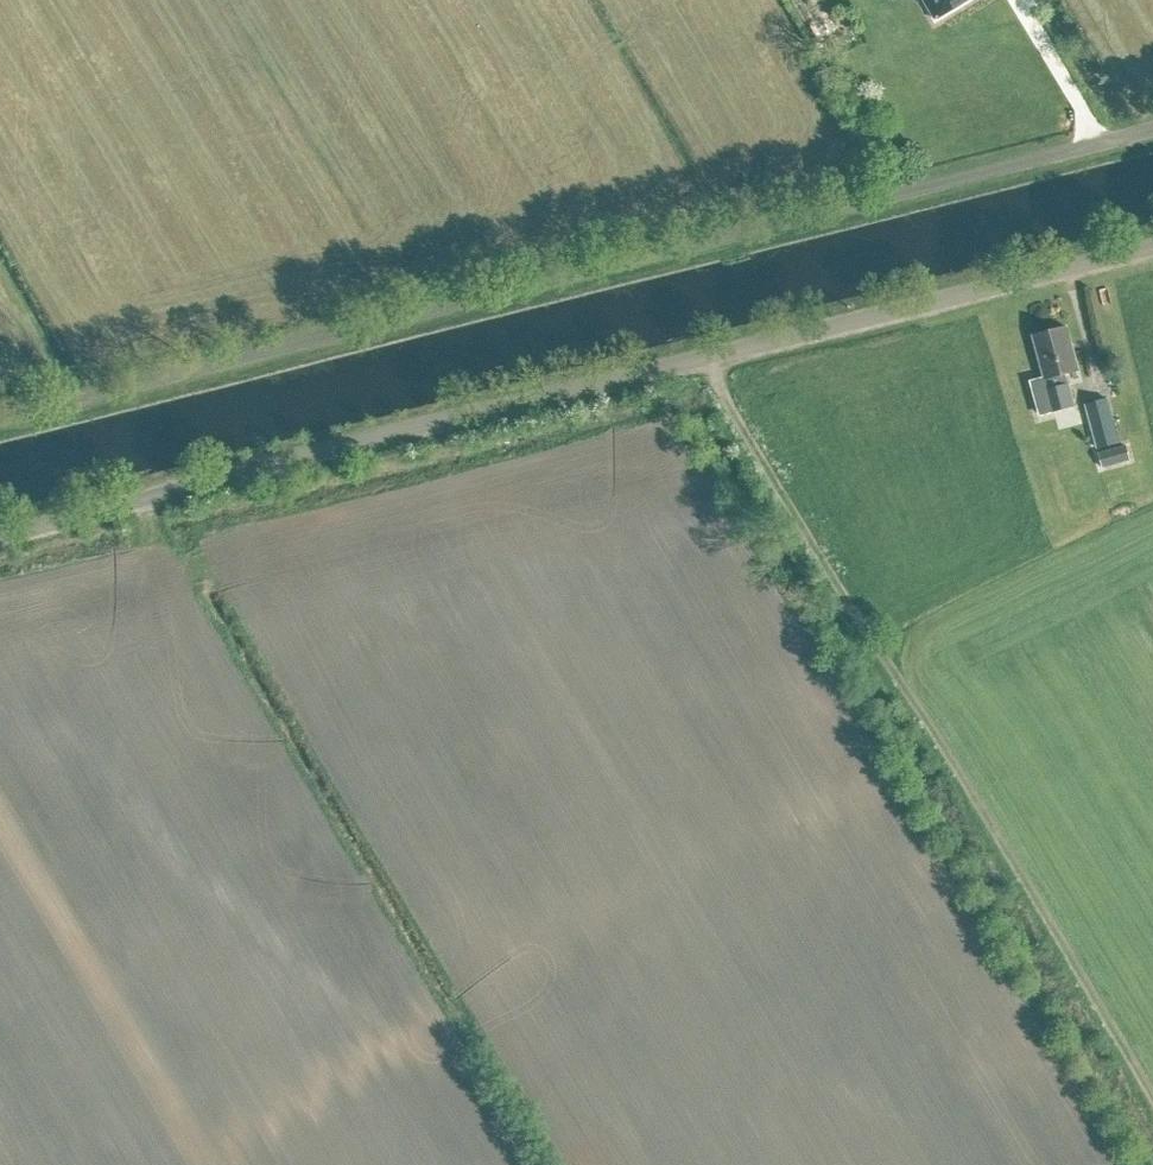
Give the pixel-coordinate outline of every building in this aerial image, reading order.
[(969,0),(924,0),(936,20),(969,0)] [(1045,377),(1030,381),(1040,416),(1055,412),(1075,407),(1069,385),(1068,385),(1065,375),(1079,371),(1067,327),(1033,336),(1045,377)] [(1108,398),(1085,405),(1097,450),(1099,449),(1120,443),(1120,442),(1108,398)] [(1126,445),(1099,453),(1103,468),(1130,460),(1126,445)]
